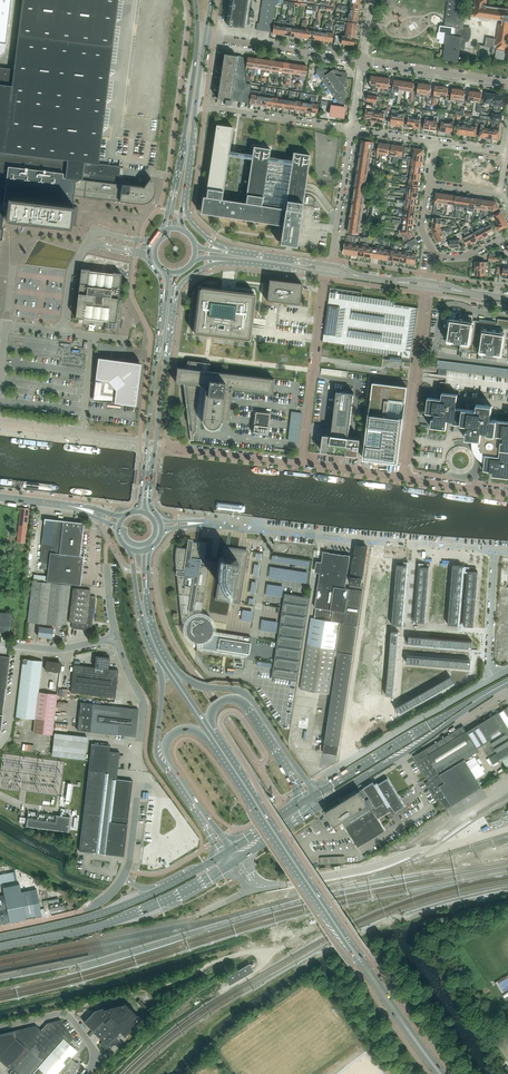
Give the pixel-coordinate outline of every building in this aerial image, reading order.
[(2,229),(4,213),(1,212),(2,209),(3,209),(8,164),(63,172),(62,177),(85,180),(118,184),(120,166),(98,164),(112,47),(118,0),(22,0),(14,69),(0,67),(0,229),(2,229)] [(5,51),(11,0),(0,0),(0,55),(5,51)] [(228,25),(227,25),(228,25),(228,26),(230,26),(243,27),(244,25),(246,25),(246,21),(249,21),(249,22),(249,23),(250,24),(250,25),(250,24),(250,23),(250,22),(250,21),(249,20),(249,19),(250,17),(250,16),(253,17),(254,11),(251,10),(252,0),(232,0),(231,5),(230,5),(231,6),(230,15),(229,15),(230,15),(228,25)] [(436,39),(442,40),(442,42),(446,43),(445,53),(444,59),(458,61),(459,54),(459,51),(464,51),(465,44),(465,41),(468,41),(469,39),(470,36),(471,34),(471,30),(470,28),(464,27),(465,17),(463,16),(460,16),(463,0),(458,0),(458,1),(453,0),(450,17),(446,16),(445,25),(443,25),(441,25),(440,33),(437,32),(436,39)] [(470,16),(476,17),(476,16),(479,16),(478,19),(481,20),(484,21),(487,21),(490,20),(491,18),(502,20),(502,24),(499,24),(498,25),(499,25),(496,45),(494,44),(495,39),(487,38),(486,46),(485,46),(480,46),(479,56),(488,57),(490,46),(497,48),(496,49),(497,49),(496,58),(504,59),(504,58),(504,54),(505,51),(500,50),(500,49),(506,50),(506,46),(507,46),(507,40),(507,8),(486,5),(485,5),(486,0),(476,0),(475,3),(473,3),(472,10),(470,10),(470,11),(471,11),(470,16)] [(348,15),(358,16),(359,12),(358,12),(358,10),(359,10),(341,8),(340,10),(346,10),(346,11),(348,11),(348,15)] [(272,32),(272,33),(272,34),(274,34),(277,34),(278,34),(281,16),(278,16),(278,19),(277,19),(276,23),(276,24),(274,24),(273,24),(272,30),(272,32)] [(281,16),(278,34),(279,34),(279,35),(284,35),(286,23),(286,20),(283,20),(282,20),(283,17),(281,16)] [(286,23),(284,35),(289,36),(289,35),(290,36),(292,18),(290,18),(289,21),(289,23),(286,23)] [(297,27),(296,37),(300,38),(301,37),(302,37),(304,20),(302,20),(301,23),(301,25),(300,28),(297,27)] [(309,29),(308,39),(312,40),(312,39),(314,39),(316,22),(314,21),(313,27),(313,26),(310,26),(309,29)] [(321,31),(320,41),(324,41),(326,41),(328,24),(326,23),(325,28),(322,28),(321,31)] [(345,33),(355,34),(356,30),(355,30),(355,29),(336,26),(336,28),(343,29),(343,30),(345,30),(345,33)] [(353,46),(354,40),(335,37),(334,42),(335,43),(337,43),(345,44),(353,46)] [(237,56),(226,54),(224,54),(220,76),(219,76),(218,84),(219,84),(217,98),(225,99),(224,104),(229,105),(230,100),(248,103),(251,84),(246,83),(243,57),(243,56),(237,55),(237,56)] [(251,71),(251,75),(253,76),(254,76),(255,68),(258,69),(259,59),(255,58),(255,59),(253,58),(251,71)] [(277,65),(274,80),(277,80),(278,72),(281,72),(283,65),(283,62),(279,61),(278,62),(277,62),(277,65)] [(289,64),(286,81),(289,81),(290,76),(290,74),(293,74),(295,67),(295,64),(290,63),(290,64),(289,64)] [(299,78),(299,80),(302,80),(302,79),(305,80),(306,76),(307,69),(307,66),(302,65),(302,66),(301,65),(300,68),(299,78)] [(317,68),(316,73),(337,102),(337,105),(337,106),(334,105),(331,105),(329,115),(332,115),(342,117),(343,117),(345,107),(344,107),(344,106),(346,92),(343,89),(345,88),(346,87),(346,86),(347,85),(347,83),(346,82),(346,81),(347,75),(346,75),(345,75),(344,73),(344,72),(345,73),(345,72),(339,71),(338,70),(337,70),(335,69),(334,69),(333,70),(332,70),(329,72),(327,70),(317,68)] [(372,91),(369,90),(369,93),(375,94),(375,91),(377,76),(371,75),(370,82),(369,82),(369,85),(373,86),(372,91)] [(377,76),(375,91),(378,92),(379,87),(382,88),(383,77),(377,76)] [(383,77),(382,88),(385,88),(385,90),(388,90),(387,92),(389,94),(390,94),(390,88),(388,88),(389,81),(390,79),(390,78),(383,77)] [(390,88),(390,94),(389,99),(393,99),(395,92),(398,92),(400,80),(395,79),(395,80),(394,80),(393,83),(394,83),(393,88),(390,88)] [(398,92),(397,103),(400,104),(402,90),(406,91),(407,83),(408,81),(402,80),(402,81),(400,81),(401,80),(400,80),(398,92)] [(407,83),(406,91),(409,91),(410,91),(409,100),(414,101),(414,100),(414,95),(415,95),(415,91),(413,90),(413,86),(414,86),(414,83),(413,83),(413,82),(408,81),(407,83)] [(414,95),(414,100),(419,101),(420,95),(423,96),(423,94),(425,83),(418,82),(418,83),(418,85),(417,95),(415,95),(414,95)] [(429,97),(431,87),(431,84),(425,83),(423,94),(427,95),(426,96),(427,97),(426,102),(431,103),(431,97),(429,97)] [(440,96),(442,86),(435,85),(434,91),(434,95),(432,95),(431,97),(431,103),(430,105),(435,105),(436,98),(440,99),(440,96)] [(449,87),(442,86),(440,96),(444,97),(443,99),(446,99),(445,105),(447,105),(448,105),(448,99),(449,97),(447,97),(448,91),(449,87)] [(261,87),(260,91),(257,91),(255,104),(259,105),(259,104),(261,105),(263,89),(264,87),(261,87)] [(451,100),(453,100),(453,101),(454,99),(457,99),(459,88),(456,88),(453,87),(453,89),(452,89),(451,95),(451,100)] [(469,91),(468,94),(467,103),(471,103),(471,101),(474,101),(476,91),(471,90),(470,91),(469,91)] [(285,99),(284,105),(284,108),(284,109),(288,109),(289,109),(292,91),(290,91),(289,96),(288,96),(288,99),(285,99)] [(476,91),(474,101),(477,102),(477,104),(476,112),(481,113),(481,112),(482,108),(482,105),(480,104),(481,96),(482,96),(482,93),(481,93),(481,92),(476,91)] [(301,92),(300,95),(300,98),(299,98),(299,101),(296,100),(295,110),(299,111),(299,110),(300,110),(303,93),(301,92)] [(312,94),(311,100),(310,100),(310,103),(307,102),(306,112),(310,112),(311,112),(314,94),(312,94)] [(498,95),(496,110),(499,110),(500,104),(503,105),(504,105),(504,101),(504,96),(503,95),(501,95),(500,96),(498,95)] [(371,121),(374,102),(373,102),(373,103),(370,102),(367,102),(365,112),(364,116),(365,116),(365,118),(366,118),(365,119),(371,120),(370,121),(371,121)] [(387,117),(388,111),(389,110),(390,110),(391,105),(387,104),(386,107),(388,108),(385,110),(382,110),(382,112),(379,112),(377,122),(382,123),(382,122),(383,122),(384,119),(384,116),(387,117)] [(441,112),(438,112),(438,116),(435,116),(434,119),(431,119),(430,130),(432,130),(432,131),(436,131),(437,127),(436,127),(437,122),(439,123),(441,112)] [(439,123),(441,123),(441,127),(440,127),(440,132),(443,132),(446,133),(448,121),(445,121),(446,113),(441,112),(439,123)] [(420,127),(420,125),(420,124),(421,114),(418,113),(418,117),(415,117),(413,128),(418,128),(418,127),(420,127)] [(427,130),(430,130),(431,119),(428,118),(429,117),(425,117),(424,125),(423,129),(427,130)] [(471,125),(469,136),(476,137),(476,134),(477,124),(479,124),(480,119),(475,118),(475,123),(474,123),(473,126),(471,125)] [(479,135),(479,137),(486,138),(487,128),(484,127),(484,124),(485,120),(480,119),(479,124),(481,124),(479,135)] [(456,134),(463,135),(464,124),(461,124),(461,121),(458,120),(456,134)] [(464,124),(463,135),(467,136),(468,135),(469,135),(469,136),(471,125),(471,120),(469,120),(468,123),(468,125),(464,124)] [(487,128),(486,138),(490,139),(490,138),(492,138),(491,139),(492,139),(494,124),(494,121),(491,121),(491,122),(492,122),(491,124),(492,124),(491,126),(491,128),(487,128)] [(493,129),(492,139),(498,140),(499,136),(499,135),(499,134),(499,133),(501,122),(494,121),(494,124),(498,125),(497,126),(496,129),(493,129)] [(253,146),(252,154),(229,151),(233,127),(216,124),(206,189),(207,189),(205,196),(202,196),(200,213),(279,225),(282,225),(280,238),(279,243),(291,245),(296,246),(297,241),(304,194),(304,192),(304,191),(305,186),(305,183),(309,155),(293,152),(292,160),(269,157),(270,149),(253,146)] [(356,167),(356,169),(357,169),(357,170),(357,171),(367,172),(371,144),(372,142),(362,140),(361,140),(361,142),(360,142),(360,143),(360,144),(360,146),(360,150),(359,150),(359,151),(359,153),(359,154),(359,157),(358,157),(358,158),(358,159),(358,160),(358,161),(358,165),(357,165),(357,166),(357,167),(356,167)] [(386,153),(389,154),(391,144),(386,143),(386,144),(385,144),(382,161),(385,162),(386,153)] [(424,150),(409,147),(409,150),(413,151),(413,154),(423,156),(424,150)] [(422,161),(406,159),(403,158),(403,161),(409,162),(411,163),(411,166),(421,167),(422,163),(422,161)] [(62,177),(63,172),(8,164),(3,209),(6,210),(5,219),(71,227),(73,209),(73,205),(74,195),(83,196),(85,180),(62,177)] [(352,199),(352,200),(352,201),(352,202),(363,203),(367,173),(367,172),(357,171),(356,173),(356,174),(355,175),(355,177),(356,177),(355,181),(354,181),(354,182),(354,184),(354,185),(355,185),(354,188),(353,188),(353,189),(353,190),(353,191),(354,192),(353,196),(352,196),(352,197),(352,199)] [(85,180),(83,196),(112,200),(112,199),(140,202),(141,202),(142,202),(144,202),(146,201),(147,201),(148,200),(149,200),(150,199),(150,198),(151,197),(152,196),(152,195),(153,194),(153,193),(153,192),(153,191),(153,190),(153,189),(153,188),(153,187),(153,186),(152,185),(149,180),(151,178),(150,177),(143,187),(118,184),(85,180)] [(402,177),(401,179),(404,179),(404,180),(406,180),(409,181),(408,184),(418,185),(419,185),(419,181),(419,179),(407,177),(402,177)] [(407,194),(406,197),(417,199),(417,194),(417,192),(400,190),(400,192),(404,193),(407,194)] [(443,193),(436,192),(433,214),(440,215),(440,212),(440,211),(436,211),(438,203),(441,203),(440,207),(441,207),(443,193)] [(443,193),(441,207),(443,207),(444,204),(447,204),(448,204),(449,194),(445,193),(445,194),(443,194),(443,193)] [(454,209),(454,205),(455,198),(455,195),(454,195),(449,194),(448,204),(447,204),(447,208),(454,209)] [(455,198),(454,205),(456,206),(455,217),(459,218),(460,214),(460,213),(460,211),(460,210),(462,196),(455,195),(455,198)] [(469,197),(462,196),(460,210),(463,210),(463,207),(467,207),(467,211),(469,197)] [(474,208),(475,208),(476,199),(469,197),(467,211),(470,211),(471,208),(474,208)] [(478,199),(476,199),(475,208),(474,208),(474,212),(477,212),(477,209),(481,209),(482,199),(478,198),(478,199)] [(494,211),(494,210),(499,208),(499,207),(498,206),(499,206),(496,202),(493,201),(494,201),(489,200),(487,209),(488,209),(490,210),(492,212),(494,211)] [(347,229),(347,231),(348,231),(347,232),(358,234),(362,204),(363,203),(352,202),(352,204),(351,204),(351,205),(351,206),(350,208),(351,208),(351,212),(350,212),(350,213),(350,215),(349,215),(349,216),(350,216),(350,219),(349,219),(349,220),(349,221),(348,221),(348,222),(349,223),(348,227),(347,228),(348,228),(347,229)] [(415,205),(397,202),(396,205),(405,206),(405,209),(415,211),(416,206),(415,206),(415,205)] [(397,209),(396,212),(402,212),(401,213),(404,213),(403,216),(403,217),(414,219),(414,218),(414,214),(414,213),(414,212),(397,209)] [(498,230),(507,225),(506,223),(501,211),(494,214),(495,215),(499,223),(495,225),(498,229),(498,230)] [(393,219),(393,222),(395,223),(402,224),(413,225),(412,225),(412,223),(413,224),(414,219),(403,217),(403,218),(403,221),(398,220),(393,219)] [(489,235),(494,232),(490,224),(487,225),(486,224),(483,219),(481,220),(484,226),(489,235)] [(476,221),(475,221),(473,222),(476,227),(475,227),(477,230),(474,232),(478,240),(483,237),(476,222),(476,221)] [(478,221),(476,222),(483,237),(489,235),(484,226),(482,228),(478,221)] [(441,224),(432,222),(431,222),(431,226),(431,227),(431,228),(430,228),(430,229),(431,229),(433,233),(441,229),(440,227),(441,224)] [(399,229),(399,232),(401,232),(411,231),(412,229),(413,225),(402,224),(401,230),(399,229)] [(441,229),(433,233),(432,233),(434,237),(435,236),(435,238),(450,231),(450,230),(449,228),(445,231),(444,230),(442,231),(441,229)] [(450,231),(435,238),(436,239),(437,243),(438,242),(438,243),(438,242),(444,240),(444,239),(446,239),(445,236),(454,231),(454,229),(450,230),(450,231)] [(469,229),(466,231),(467,233),(472,243),(473,242),(474,243),(477,241),(477,240),(473,233),(473,232),(471,234),(469,229)] [(399,232),(398,234),(403,235),(405,240),(412,237),(415,236),(413,232),(412,232),(411,231),(401,232),(399,232)] [(465,236),(463,238),(467,246),(471,244),(472,243),(467,233),(466,231),(464,232),(463,232),(465,236)] [(460,232),(457,233),(460,239),(462,243),(464,247),(467,246),(463,238),(460,232)] [(345,244),(343,253),(344,253),(344,254),(348,254),(351,254),(352,241),(352,238),(353,238),(353,235),(347,234),(347,238),(346,238),(345,241),(350,241),(349,244),(345,244)] [(450,240),(447,242),(448,243),(449,244),(450,244),(450,248),(456,247),(459,247),(459,244),(462,243),(460,239),(459,240),(459,239),(450,240)] [(352,241),(351,254),(353,254),(353,255),(357,256),(359,245),(354,245),(355,242),(352,241)] [(412,253),(413,246),(418,244),(416,241),(410,244),(410,245),(409,250),(407,263),(410,263),(409,263),(414,264),(415,264),(416,254),(412,253)] [(359,245),(357,256),(362,256),(364,256),(366,243),(363,243),(363,246),(359,245)] [(369,244),(366,243),(364,256),(366,256),(366,257),(371,258),(372,247),(368,247),(369,244)] [(376,258),(378,258),(380,245),(377,245),(376,248),(372,247),(371,258),(376,258)] [(381,246),(379,258),(381,259),(386,260),(387,249),(383,249),(384,246),(381,246)] [(391,260),(393,260),(395,248),(392,247),(391,250),(387,249),(386,260),(391,261),(391,260)] [(395,248),(393,260),(395,261),(400,262),(401,252),(397,251),(397,248),(395,248)] [(401,252),(400,262),(404,263),(405,262),(407,263),(409,250),(406,249),(405,252),(401,252)] [(116,322),(121,277),(121,274),(113,273),(112,275),(89,272),(89,270),(81,269),(81,270),(75,317),(79,318),(83,318),(84,318),(84,317),(107,320),(107,321),(115,322),(116,322)] [(302,283),(269,279),(266,300),(299,304),(302,283)] [(255,296),(255,295),(255,294),(255,293),(254,293),(253,293),(227,289),(201,286),(200,286),(199,287),(198,288),(198,289),(193,330),(193,331),(193,332),(194,333),(195,333),(196,334),(247,340),(248,340),(249,340),(249,339),(250,339),(250,338),(250,337),(255,296)] [(383,355),(383,359),(410,363),(412,350),(412,347),(413,343),(418,308),(395,304),(395,301),(362,296),(362,292),(330,288),(323,342),(345,345),(344,350),(383,355)] [(447,341),(461,343),(460,348),(479,351),(479,352),(487,353),(486,355),(494,356),(494,354),(502,355),(502,354),(507,355),(507,321),(499,320),(498,326),(496,326),(496,323),(496,321),(479,319),(479,321),(478,321),(478,323),(472,322),(473,316),(470,315),(466,315),(464,314),(452,313),(451,318),(450,318),(447,341)] [(105,326),(105,328),(115,329),(115,327),(115,323),(115,322),(107,321),(107,322),(106,321),(105,326)] [(136,406),(141,363),(126,361),(98,358),(93,400),(136,406)] [(175,381),(175,382),(176,382),(183,383),(185,383),(187,399),(185,399),(188,424),(190,440),(191,440),(193,441),(196,416),(201,417),(203,418),(203,419),(203,420),(203,421),(204,423),(205,424),(206,425),(207,426),(208,426),(209,427),(210,427),(212,427),(213,427),(214,427),(215,426),(217,425),(218,424),(218,423),(219,422),(220,421),(220,420),(228,421),(231,398),(231,392),(229,391),(229,388),(238,390),(271,393),(273,394),(273,393),(272,393),(273,380),(275,380),(275,379),(209,371),(208,371),(201,370),(202,363),(196,362),(195,362),(195,361),(188,360),(187,361),(190,361),(187,368),(185,368),(177,367),(175,381)] [(437,368),(507,377),(507,370),(438,361),(437,368)] [(321,368),(321,374),(346,377),(347,371),(321,368)] [(363,459),(398,463),(407,386),(373,382),(363,459)] [(354,393),(337,391),(331,435),(323,434),(321,451),(358,455),(360,439),(348,437),(354,393)] [(426,413),(432,413),(432,414),(435,414),(434,419),(432,419),(430,427),(446,429),(447,420),(452,421),(452,423),(466,425),(469,425),(468,431),(466,430),(465,437),(465,438),(472,439),(480,440),(479,442),(479,443),(479,444),(479,445),(479,446),(480,447),(480,448),(481,450),(482,451),(483,452),(484,453),(484,454),(485,454),(484,462),(483,470),(491,471),(492,471),(492,476),(497,476),(507,478),(507,421),(491,419),(491,412),(492,406),(476,404),(476,410),(456,408),(457,401),(457,398),(458,394),(442,392),(441,399),(428,397),(426,413)] [(270,412),(254,410),(252,433),(268,435),(270,412)] [(293,412),(290,441),(295,441),(298,442),(302,413),(299,412),(297,412),(296,412),(293,412)] [(347,478),(347,483),(363,486),(364,480),(347,478)] [(71,488),(70,493),(92,496),(93,490),(71,488)] [(416,489),(415,494),(432,497),(433,491),(416,489)] [(215,510),(246,513),(247,505),(216,501),(215,510)] [(25,543),(29,509),(21,508),(16,542),(25,543)] [(48,570),(46,581),(80,585),(80,584),(81,577),(81,576),(82,569),(82,568),(83,561),(83,556),(79,556),(80,550),(80,545),(81,545),(80,545),(81,540),(82,540),(82,539),(81,539),(82,534),(82,529),(83,529),(82,529),(83,524),(84,524),(84,523),(69,521),(69,519),(65,519),(65,521),(45,518),(39,562),(42,562),(41,569),(48,570)] [(203,565),(204,560),(206,543),(193,542),(192,541),(192,540),(188,540),(187,548),(176,547),(175,552),(175,555),(175,556),(175,558),(175,561),(175,563),(176,571),(177,571),(176,574),(177,581),(178,594),(182,626),(186,627),(186,628),(186,629),(186,630),(186,631),(186,632),(186,633),(187,633),(187,634),(187,635),(188,635),(188,636),(188,637),(189,637),(189,638),(190,638),(190,639),(191,639),(191,640),(192,640),(193,640),(193,641),(194,641),(195,641),(195,642),(196,642),(197,642),(196,651),(247,659),(251,637),(212,631),(212,630),(212,629),(212,628),(212,627),(212,626),(212,625),(212,624),(211,624),(211,623),(211,622),(210,622),(210,621),(210,620),(209,620),(209,619),(208,619),(208,618),(207,618),(206,617),(205,617),(204,616),(203,616),(202,616),(201,615),(205,593),(209,566),(208,566),(203,565)] [(367,547),(361,546),(356,546),(350,583),(350,588),(349,588),(345,588),(349,566),(350,555),(323,551),(322,562),(316,561),(315,572),(320,573),(315,607),(316,607),(314,618),(311,618),(300,689),(329,693),(340,622),(344,623),(344,624),(357,626),(357,625),(362,591),(363,591),(363,590),(362,590),(363,584),(363,585),(361,585),(367,547)] [(208,564),(222,566),(217,597),(230,599),(239,600),(246,553),(229,550),(229,548),(227,548),(226,548),(225,549),(224,549),(222,563),(204,560),(203,565),(208,566),(208,564)] [(393,616),(392,624),(402,625),(403,616),(403,608),(404,604),(404,600),(404,595),(405,591),(405,583),(406,574),(407,565),(397,565),(396,573),(395,582),(395,590),(394,595),(394,599),(394,603),(393,607),(393,616)] [(449,615),(448,624),(458,625),(459,616),(459,608),(460,603),(460,599),(460,595),(461,591),(461,582),(462,573),(463,566),(453,565),(452,572),(451,581),(451,590),(450,594),(450,598),(450,603),(449,607),(449,615)] [(278,576),(308,582),(310,570),(294,567),(294,568),(288,567),(288,570),(287,570),(286,571),(283,571),(283,573),(282,573),(281,575),(278,575),(278,576)] [(416,614),(416,622),(424,622),(425,615),(426,607),(426,599),(427,591),(428,583),(428,575),(429,567),(420,567),(419,575),(419,582),(418,590),(417,598),(417,606),(416,614)] [(465,618),(465,626),(473,627),(474,619),(475,611),(475,603),(476,595),(477,587),(477,579),(478,571),(469,571),(469,579),(468,586),(467,594),(467,602),(466,610),(465,618)] [(27,621),(29,622),(41,623),(41,626),(39,626),(37,636),(52,638),(53,628),(51,628),(51,624),(65,626),(70,585),(70,584),(33,580),(33,581),(32,581),(27,621)] [(71,628),(91,630),(95,596),(89,596),(90,590),(73,588),(68,621),(72,622),(71,628)] [(310,597),(304,596),(285,593),(283,607),(272,677),(272,678),(272,677),(297,681),(310,597)] [(8,633),(9,633),(10,626),(10,627),(10,626),(11,614),(12,614),(12,613),(0,612),(0,616),(0,632),(8,633)] [(263,617),(261,628),(277,630),(277,627),(265,625),(265,621),(271,622),(272,618),(263,617)] [(355,626),(344,625),(340,647),(343,647),(342,650),(348,651),(348,648),(352,648),(355,626)] [(386,692),(386,695),(393,695),(393,692),(394,682),(394,675),(395,672),(395,665),(396,655),(396,652),(397,642),(398,635),(398,632),(391,631),(391,635),(390,641),(389,651),(389,655),(388,665),(388,672),(387,675),(387,682),(386,692)] [(408,636),(408,643),(411,643),(421,644),(428,645),(431,645),(438,645),(448,646),(451,647),(461,647),(468,648),(472,648),(472,641),(469,641),(462,640),(452,640),(449,639),(439,638),(432,638),(429,638),(422,637),(412,636),(408,636)] [(339,745),(353,654),(338,652),(324,743),(323,752),(324,752),(337,754),(338,754),(339,745)] [(0,734),(9,657),(0,656),(0,734)] [(95,667),(108,669),(110,657),(96,656),(95,667)] [(407,656),(406,663),(410,663),(420,664),(426,665),(430,665),(436,665),(446,666),(450,666),(460,667),(467,668),(470,668),(471,661),(467,661),(460,660),(450,660),(447,659),(437,658),(430,658),(427,658),(420,657),(410,656),(407,656)] [(38,692),(42,661),(23,659),(16,716),(35,719),(38,692)] [(61,663),(46,662),(45,670),(60,672),(61,663)] [(108,669),(95,667),(74,665),(71,692),(115,697),(118,670),(108,669)] [(398,706),(395,708),(398,714),(401,712),(410,707),(416,704),(419,702),(424,699),(433,694),(436,692),(445,687),(451,684),(454,682),(450,676),(447,678),(442,681),(433,686),(430,688),(421,693),(415,696),(412,698),(406,701),(398,706)] [(52,734),(57,695),(38,692),(33,732),(52,734)] [(138,709),(80,702),(77,730),(91,732),(135,737),(138,709)] [(479,724),(480,724),(480,725),(483,730),(484,730),(486,735),(487,736),(487,735),(490,741),(482,746),(493,763),(507,754),(507,707),(503,710),(488,719),(487,717),(482,720),(483,722),(479,724)] [(68,723),(56,721),(55,730),(67,732),(68,723)] [(468,731),(466,732),(476,749),(482,746),(490,741),(487,735),(487,736),(486,735),(484,730),(483,730),(480,725),(480,724),(468,732),(468,731)] [(417,754),(413,756),(415,759),(426,778),(428,781),(425,783),(435,800),(439,798),(446,809),(451,805),(482,787),(481,786),(465,759),(478,751),(476,749),(466,732),(463,727),(462,726),(417,754)] [(86,738),(55,734),(53,753),(84,757),(86,738)] [(117,779),(116,778),(116,779),(106,777),(107,767),(116,768),(115,768),(117,753),(117,752),(120,752),(109,751),(110,746),(110,745),(108,745),(94,744),(91,743),(91,744),(94,744),(81,851),(79,850),(79,851),(124,856),(121,855),(128,799),(130,781),(133,781),(133,780),(117,779)] [(395,812),(404,806),(397,794),(388,778),(378,784),(377,782),(374,784),(373,782),(325,812),(326,813),(334,826),(342,821),(358,847),(385,830),(378,819),(393,809),(395,812)] [(70,817),(62,816),(62,815),(60,814),(60,816),(56,815),(28,811),(27,820),(25,819),(25,823),(26,823),(26,826),(26,825),(68,831),(67,832),(68,832),(70,817)] [(321,864),(341,863),(340,856),(320,858),(321,864)] [(15,871),(0,874),(0,883),(17,880),(15,871)] [(27,919),(41,916),(36,889),(30,890),(28,882),(3,887),(4,895),(0,895),(0,924),(27,919)] [(63,901),(59,901),(59,898),(48,900),(49,903),(50,912),(65,909),(63,901)] [(249,964),(225,978),(227,982),(229,984),(229,985),(253,971),(253,970),(252,968),(250,964),(249,964)] [(139,1004),(147,1012),(150,1009),(143,1003),(139,999),(137,1001),(139,1004)] [(94,1010),(84,1022),(90,1028),(93,1031),(92,1031),(93,1033),(96,1035),(99,1038),(103,1042),(100,1044),(107,1051),(115,1043),(116,1044),(119,1041),(115,1037),(116,1035),(117,1035),(120,1032),(125,1037),(142,1019),(125,1002),(103,1008),(94,1010)] [(17,1073),(71,1073),(76,1068),(79,1068),(79,1062),(75,1063),(71,1058),(77,1051),(78,1051),(69,1043),(73,1038),(60,1020),(48,1023),(41,1030),(36,1026),(0,1034),(0,1060),(8,1068),(9,1067),(17,1073)]
